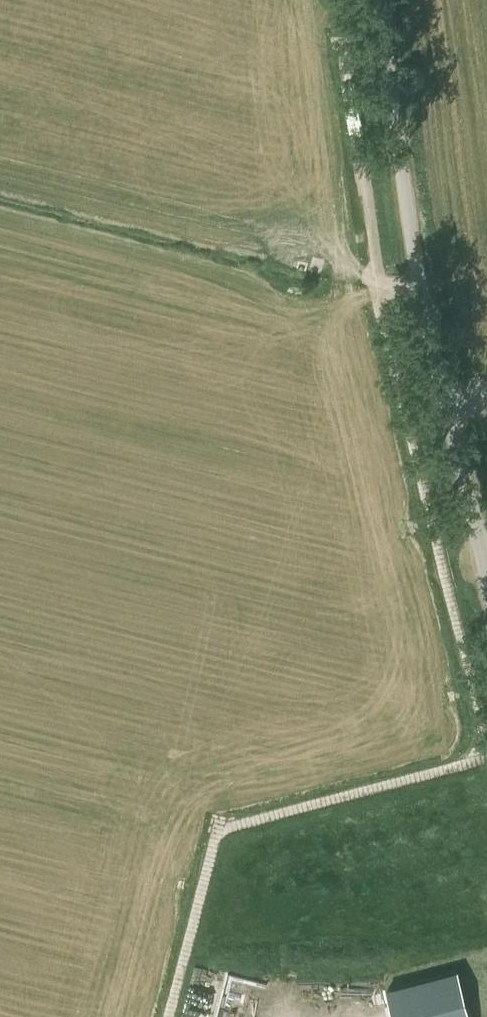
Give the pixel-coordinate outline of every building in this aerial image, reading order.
[(457,971),(387,990),(394,1016),(469,1016),(457,971)]
